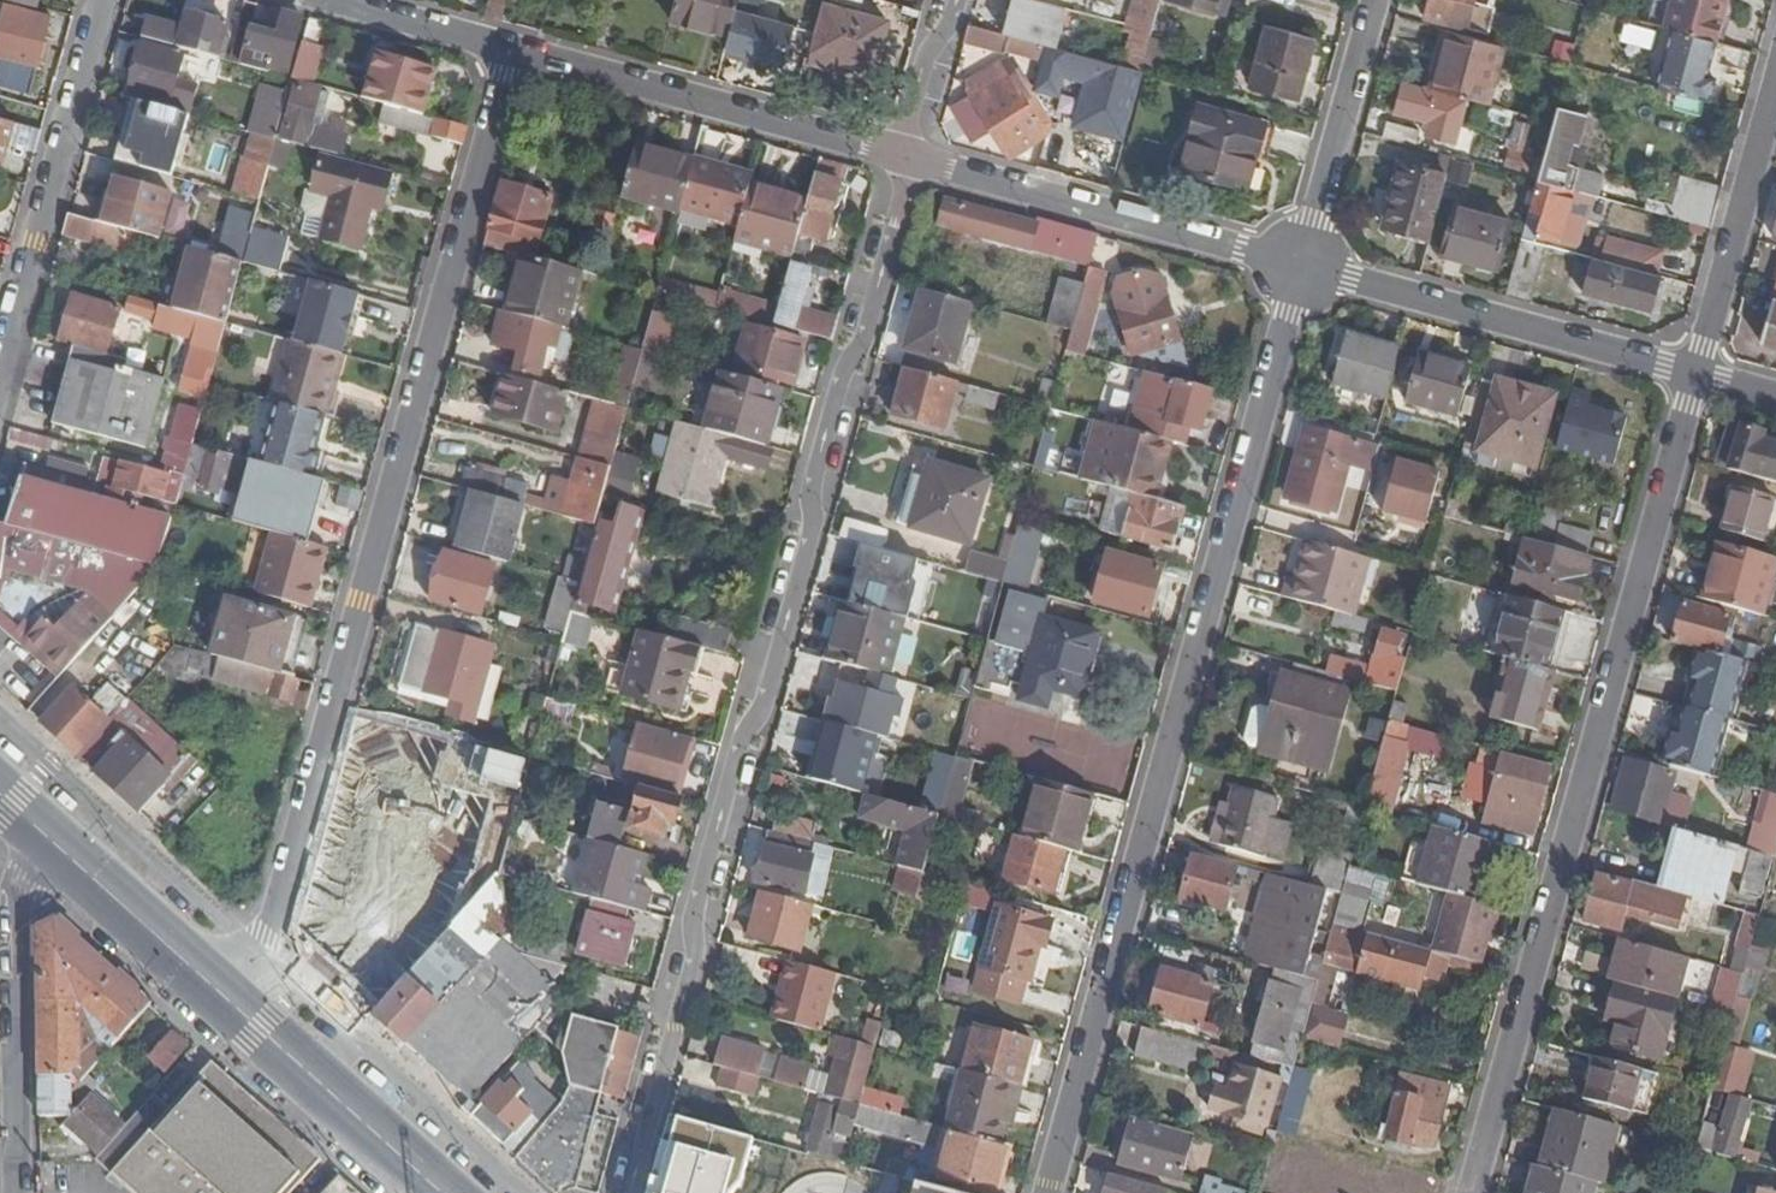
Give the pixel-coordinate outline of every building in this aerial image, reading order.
[(484,17),(500,21),(506,0),(488,0),(484,17)] [(738,0),(677,0),(671,22),(727,37),(738,0)] [(1121,32),(1129,35),(1151,41),(1163,0),(1130,0),(1121,32)] [(1223,15),(1227,0),(1171,0),(1223,15)] [(1424,19),(1448,26),(1455,0),(1430,0),(1424,19)] [(1586,3),(1618,11),(1621,0),(1586,0),(1586,3)] [(1678,35),(1713,45),(1724,9),(1726,0),(1688,0),(1678,35)] [(0,30),(0,31),(0,56),(1,57),(0,61),(0,87),(28,94),(50,19),(0,5),(0,30)] [(826,7),(813,54),(875,70),(888,25),(826,7)] [(1732,11),(1724,9),(1713,45),(1721,47),(1732,11)] [(188,13),(178,48),(219,60),(228,25),(188,13)] [(253,29),(242,66),(287,78),(304,18),(285,13),(278,36),(253,29)] [(150,23),(145,39),(174,47),(178,31),(150,23)] [(1030,56),(1033,44),(968,26),(963,43),(1001,54),(1002,49),(1030,56)] [(1222,96),(1245,102),(1250,84),(1297,97),(1312,40),(1266,27),(1256,66),(1232,59),(1230,66),(1222,96)] [(1643,89),(1716,108),(1726,71),(1717,68),(1723,48),(1721,47),(1713,45),(1678,35),(1660,30),(1643,89)] [(1464,100),(1474,103),(1490,46),(1443,33),(1426,90),(1464,100)] [(1143,74),(1151,41),(1129,35),(1121,68),(1126,69),(1143,74)] [(325,50),(304,44),(293,80),(299,82),(316,86),(325,50)] [(145,45),(129,100),(166,111),(169,112),(185,56),(145,45)] [(426,112),(442,56),(398,45),(395,58),(377,53),(366,95),(426,112)] [(1074,91),(1076,56),(1043,54),(1041,89),(1074,91)] [(1047,117),(1033,93),(1011,58),(969,82),(968,93),(973,101),(994,135),(1004,150),(1016,154),(1043,137),(1036,123),(1047,117)] [(1107,135),(1124,140),(1143,74),(1126,69),(1107,135)] [(316,86),(299,82),(283,140),(339,155),(343,135),(313,128),(323,88),(316,86)] [(1426,90),(1405,83),(1395,115),(1429,124),(1426,135),(1452,142),(1464,100),(1426,90)] [(251,134),(277,142),(289,98),(263,91),(251,134)] [(153,158),(166,111),(129,100),(118,138),(133,143),(130,152),(153,158)] [(994,135),(973,101),(955,112),(975,146),(994,135)] [(469,128),(388,106),(384,124),(464,145),(469,128)] [(1199,110),(1182,169),(1244,187),(1261,127),(1199,110)] [(1556,111),(1551,126),(1537,179),(1594,195),(1597,196),(1602,178),(1565,168),(1572,143),(1577,143),(1584,119),(1556,111)] [(0,120),(0,159),(2,159),(8,138),(37,146),(41,132),(0,120)] [(1380,122),(1376,137),(1408,146),(1412,131),(1380,122)] [(1516,125),(1505,166),(1525,172),(1530,157),(1522,155),(1529,128),(1516,125)] [(251,134),(234,195),(260,202),(269,170),(277,142),(251,134)] [(277,142),(269,170),(288,175),(295,146),(277,142)] [(695,161),(638,146),(622,199),(680,215),(695,165),(695,161)] [(320,159),(311,193),(332,198),(321,240),(360,250),(371,206),(381,208),(389,176),(320,159)] [(1489,169),(1452,159),(1446,180),(1465,185),(1466,180),(1484,184),(1489,169)] [(844,184),(848,168),(820,161),(808,206),(793,261),(776,326),(832,341),(837,323),(800,313),(810,274),(804,272),(812,244),(825,247),(842,184),(844,184)] [(695,165),(680,215),(680,218),(710,227),(712,220),(738,227),(748,190),(750,183),(719,174),(720,172),(695,165)] [(1430,239),(1445,181),(1398,168),(1382,226),(1430,239)] [(1520,239),(1534,243),(1537,235),(1559,241),(1570,201),(1591,206),(1594,195),(1537,179),(1536,182),(1533,192),(1528,210),(1520,239)] [(1644,210),(1711,229),(1721,191),(1680,179),(1672,208),(1646,200),(1644,210)] [(114,180),(102,225),(125,232),(159,241),(171,196),(114,180)] [(552,199),(502,184),(484,247),(523,257),(535,261),(552,199)] [(1528,210),(1533,192),(1515,188),(1511,205),(1528,210)] [(808,206),(748,190),(738,227),(733,245),(793,261),(808,206)] [(1098,237),(1040,221),(1039,226),(944,200),(937,226),(1033,252),(1033,254),(1089,269),(1098,237)] [(1454,209),(1441,254),(1495,269),(1508,224),(1454,209)] [(608,245),(616,218),(600,213),(592,240),(608,245)] [(119,252),(125,232),(102,225),(70,216),(64,237),(119,252)] [(247,246),(243,264),(280,274),(289,241),(252,230),(247,246)] [(1534,243),(1520,239),(1504,297),(1530,303),(1546,246),(1534,243)] [(1607,262),(1658,277),(1664,254),(1613,240),(1612,246),(1607,262)] [(232,261),(243,264),(247,246),(237,244),(232,261)] [(1607,262),(1612,246),(1604,244),(1599,260),(1607,262)] [(192,250),(175,310),(226,325),(226,323),(230,311),(243,264),(232,261),(192,250)] [(567,332),(583,274),(535,261),(523,257),(507,315),(561,330),(567,332)] [(1599,260),(1590,258),(1581,293),(1650,311),(1660,277),(1658,277),(1607,262),(1599,260)] [(725,275),(668,260),(658,294),(666,296),(668,288),(686,293),(684,301),(716,310),(720,295),(725,275)] [(1066,352),(1083,356),(1105,274),(1089,269),(1083,289),(1071,331),(1066,352)] [(1060,282),(1048,325),(1071,331),(1083,289),(1060,282)] [(354,316),(360,296),(348,293),(312,283),(295,342),(340,355),(343,355),(349,334),(354,316)] [(1761,342),(1775,346),(1775,289),(1761,342)] [(969,304),(921,291),(905,350),(953,364),(969,304)] [(720,295),(716,310),(759,322),(763,306),(720,295)] [(76,346),(71,362),(116,374),(117,369),(123,371),(125,361),(106,355),(120,312),(75,297),(61,341),(76,346)] [(1165,297),(1120,312),(1134,355),(1179,343),(1165,297)] [(205,401),(226,325),(175,310),(131,298),(127,315),(159,324),(157,331),(195,341),(179,394),(205,401)] [(553,361),(561,330),(507,315),(500,313),(491,346),(521,354),(516,372),(540,379),(544,365),(551,366),(553,361)] [(652,315),(648,329),(671,335),(674,322),(652,315)] [(361,318),(354,316),(349,334),(355,336),(361,318)] [(747,326),(735,372),(792,389),(805,342),(747,326)] [(1752,351),(1754,329),(1736,327),(1734,349),(1752,351)] [(664,359),(671,335),(648,329),(642,352),(664,359)] [(567,332),(561,330),(553,361),(567,364),(575,334),(567,332)] [(1376,437),(1399,351),(1345,337),(1332,384),(1374,395),(1364,433),(1376,437)] [(295,342),(289,340),(272,402),(327,416),(329,417),(335,393),(329,392),(340,355),(295,342)] [(626,410),(633,388),(642,352),(624,348),(610,405),(626,410)] [(642,352),(633,388),(656,395),(665,359),(664,359),(642,352)] [(335,393),(345,356),(343,355),(340,355),(329,392),(335,393)] [(1456,415),(1469,371),(1416,356),(1404,401),(1456,415)] [(116,374),(71,362),(53,426),(146,450),(165,382),(123,371),(117,369),(116,374)] [(942,429),(955,384),(904,369),(892,415),(942,429)] [(705,432),(764,447),(780,391),(721,374),(705,432)] [(1208,392),(1144,374),(1129,431),(1171,443),(1185,447),(1189,430),(1198,433),(1208,392)] [(557,434),(569,394),(505,376),(493,416),(557,434)] [(1521,389),(1484,379),(1461,461),(1479,466),(1482,452),(1536,467),(1553,404),(1519,395),(1521,389)] [(1045,382),(1038,406),(1050,410),(1057,386),(1045,382)] [(998,395),(970,388),(967,402),(994,409),(998,395)] [(1586,397),(1569,457),(1619,470),(1635,410),(1586,397)] [(272,402),(259,398),(248,438),(251,438),(244,460),(316,480),(323,454),(318,452),(327,416),(272,402)] [(610,405),(601,403),(592,436),(585,434),(577,464),(609,473),(613,460),(626,410),(610,405)] [(192,445),(201,412),(189,409),(180,441),(192,445)] [(1050,410),(1045,426),(1059,429),(1063,413),(1050,410)] [(1154,501),(1171,443),(1129,431),(1098,423),(1082,481),(1132,495),(1154,501)] [(770,449),(764,447),(705,432),(677,424),(658,494),(711,509),(724,460),(766,470),(770,449)] [(1713,467),(1728,471),(1739,428),(1725,424),(1713,467)] [(14,427),(11,441),(52,451),(55,438),(14,427)] [(1775,484),(1775,451),(1759,446),(1762,434),(1739,428),(1728,471),(1775,484)] [(1373,474),(1380,448),(1307,429),(1289,501),(1330,512),(1344,465),(1373,474)] [(180,442),(173,440),(170,447),(178,449),(180,442)] [(197,486),(207,450),(192,445),(184,477),(182,482),(197,486)] [(207,450),(197,486),(196,490),(218,496),(220,490),(231,494),(242,459),(207,450)] [(1482,452),(1479,466),(1532,480),(1536,467),(1482,452)] [(613,460),(609,473),(602,498),(625,504),(636,467),(613,460)] [(118,478),(122,464),(110,461),(106,475),(118,478)] [(1397,462),(1383,513),(1406,521),(1405,526),(1424,531),(1441,475),(1397,462)] [(118,478),(114,490),(175,506),(182,482),(184,477),(176,475),(171,492),(167,491),(170,477),(122,464),(118,478)] [(601,503),(602,498),(609,473),(577,464),(563,517),(595,525),(601,503)] [(930,464),(912,528),(969,543),(987,480),(930,464)] [(27,465),(15,509),(9,530),(0,527),(0,617),(27,641),(62,673),(156,568),(175,506),(114,490),(27,465)] [(472,493),(522,507),(527,487),(466,472),(461,490),(472,493)] [(322,477),(316,508),(364,517),(370,486),(322,477)] [(1734,489),(1722,532),(1761,543),(1773,501),(1734,489)] [(522,507),(472,493),(457,550),(508,564),(524,507),(522,507)] [(1173,553),(1185,510),(1154,501),(1132,495),(1128,510),(1132,512),(1125,539),(1173,553)] [(578,584),(574,601),(615,612),(642,515),(601,503),(595,525),(584,565),(578,584)] [(15,509),(0,505),(0,527),(9,530),(15,509)] [(229,506),(225,520),(247,527),(251,512),(229,506)] [(1534,542),(1549,546),(1559,513),(1544,509),(1534,542)] [(1556,548),(1585,556),(1591,535),(1561,528),(1556,548)] [(325,549),(273,534),(256,596),(308,611),(325,549)] [(1531,541),(1526,540),(1515,585),(1578,602),(1590,558),(1585,556),(1556,548),(1549,546),(1534,542),(1531,541)] [(1286,579),(1281,597),(1336,612),(1352,617),(1367,559),(1306,542),(1296,582),(1286,579)] [(1764,617),(1775,571),(1775,563),(1718,547),(1703,601),(1764,617)] [(880,556),(849,548),(846,562),(877,569),(880,556)] [(492,567),(446,555),(433,603),(479,615),(492,567)] [(1190,574),(1125,555),(1115,591),(1125,594),(1121,611),(1146,617),(1157,577),(1187,586),(1190,574)] [(976,556),(971,575),(1002,583),(1007,564),(976,556)] [(578,584),(584,565),(569,561),(564,580),(578,584)] [(574,601),(578,584),(564,580),(560,579),(548,625),(566,629),(570,614),(574,601)] [(976,677),(975,680),(1012,691),(1014,685),(1021,687),(1017,700),(1046,708),(1051,691),(1079,699),(1098,635),(1043,620),(1049,597),(1011,586),(998,634),(988,632),(985,643),(976,677)] [(1495,657),(1506,660),(1547,672),(1564,612),(1511,598),(1495,657)] [(211,657),(277,675),(279,670),(293,621),(228,601),(211,657)] [(828,659),(886,675),(901,619),(844,603),(828,659)] [(1683,606),(1672,644),(1698,651),(1718,656),(1729,617),(1683,606)] [(1352,617),(1336,612),(1333,625),(1363,633),(1367,621),(1352,617)] [(563,641),(562,644),(583,650),(592,620),(570,614),(566,629),(563,641)] [(678,620),(672,641),(698,648),(724,656),(730,634),(678,620)] [(293,621),(279,670),(295,675),(309,625),(293,621)] [(417,627),(407,662),(484,683),(493,648),(417,627)] [(1562,629),(1557,655),(1580,659),(1585,633),(1562,629)] [(1382,632),(1367,684),(1377,687),(1397,693),(1401,682),(1387,678),(1391,663),(1395,664),(1401,638),(1382,632)] [(672,641),(639,633),(621,697),(673,712),(684,676),(690,678),(698,648),(672,641)] [(21,648),(55,679),(62,673),(27,641),(21,648)] [(1738,645),(1734,660),(1744,663),(1751,665),(1755,650),(1738,645)] [(195,685),(198,675),(204,655),(174,647),(150,673),(195,685)] [(1729,720),(1744,663),(1734,660),(1718,656),(1698,651),(1690,674),(1697,675),(1695,684),(1688,710),(1726,720),(1729,720)] [(314,685),(277,675),(211,657),(204,655),(198,675),(293,703),(292,706),(307,710),(314,685)] [(1547,672),(1506,660),(1490,719),(1537,733),(1554,673),(1547,672)] [(473,724),(484,683),(407,662),(400,688),(451,702),(449,710),(447,718),(473,724)] [(1331,663),(1328,674),(1349,679),(1352,668),(1331,663)] [(963,673),(955,695),(970,699),(975,680),(976,677),(963,673)] [(1688,683),(1695,684),(1697,675),(1690,674),(1688,683)] [(1347,693),(1284,675),(1274,710),(1262,752),(1325,770),(1347,693)] [(73,689),(39,725),(75,757),(126,700),(108,684),(89,704),(73,689)] [(1385,738),(1390,721),(1395,703),(1397,693),(1377,687),(1360,746),(1381,751),(1385,738)] [(451,702),(400,688),(398,697),(449,710),(451,702)] [(542,718),(547,700),(533,697),(529,714),(542,718)] [(127,698),(126,700),(75,757),(137,813),(177,770),(182,774),(195,760),(127,698)] [(547,700),(542,718),(570,724),(574,708),(547,700)] [(1408,706),(1395,703),(1390,721),(1403,725),(1408,706)] [(1247,748),(1262,752),(1274,710),(1260,706),(1252,710),(1244,740),(1247,748)] [(1662,766),(1710,778),(1726,720),(1688,710),(1684,709),(1678,735),(1676,744),(1668,743),(1662,766)] [(896,713),(883,761),(931,774),(945,726),(896,713)] [(1390,721),(1385,738),(1405,744),(1409,727),(1403,725),(1390,721)] [(435,792),(450,737),(408,725),(391,781),(435,792)] [(624,784),(643,789),(673,797),(689,739),(639,725),(624,784)] [(1671,733),(1668,743),(1676,744),(1678,735),(1671,733)] [(1501,752),(1483,747),(1477,769),(1497,775),(1483,828),(1530,841),(1549,770),(1500,757),(1501,752)] [(531,759),(510,753),(503,780),(506,781),(501,799),(518,804),(531,759)] [(937,815),(956,820),(971,762),(954,756),(942,801),(937,815)] [(1625,763),(1613,809),(1659,821),(1672,776),(1625,763)] [(1399,782),(1375,776),(1366,808),(1390,815),(1399,782)] [(425,853),(441,794),(435,792),(391,781),(383,779),(367,837),(425,853)] [(1092,795),(1038,780),(1022,838),(1065,850),(1076,853),(1092,795)] [(1234,786),(1218,845),(1262,857),(1278,799),(1234,786)] [(673,797),(643,789),(635,816),(598,807),(589,840),(619,848),(624,832),(664,843),(668,826),(675,827),(682,800),(673,797)] [(913,808),(866,795),(859,820),(910,833),(905,850),(901,849),(896,867),(899,868),(922,874),(937,815),(913,808)] [(916,795),(913,808),(937,815),(942,801),(916,795)] [(1775,832),(1775,796),(1771,795),(1762,828),(1775,832)] [(1673,796),(1665,828),(1677,831),(1706,839),(1711,821),(1685,814),(1689,800),(1673,796)] [(515,814),(504,812),(501,824),(512,826),(515,814)] [(779,815),(774,833),(809,843),(814,824),(779,815)] [(1435,827),(1419,886),(1449,895),(1477,902),(1492,843),(1435,827)] [(1660,889),(1685,896),(1719,906),(1735,847),(1706,839),(1677,831),(1660,889)] [(434,856),(425,853),(367,837),(350,832),(341,867),(406,887),(408,885),(434,856)] [(809,843),(774,833),(768,832),(755,880),(816,896),(829,848),(809,843)] [(1022,838),(1016,837),(1005,879),(1054,892),(1065,850),(1022,838)] [(641,881),(648,857),(589,841),(574,896),(593,901),(627,911),(643,915),(650,893),(632,887),(635,879),(641,881)] [(1315,846),(1304,884),(1329,892),(1342,895),(1350,866),(1352,857),(1315,846)] [(488,850),(483,870),(498,874),(504,854),(488,850)] [(1771,858),(1752,852),(1741,892),(1760,897),(1771,858)] [(1276,971),(1305,978),(1329,892),(1304,884),(1193,854),(1181,899),(1224,912),(1234,877),(1265,886),(1245,962),(1276,971)] [(423,897),(456,862),(434,856),(408,885),(423,897)] [(1342,896),(1373,905),(1381,875),(1350,866),(1342,895),(1342,896)] [(437,909),(453,923),(498,874),(483,870),(475,868),(437,909)] [(922,874),(899,868),(894,890),(915,896),(922,874)] [(1675,931),(1685,896),(1660,889),(1596,871),(1583,922),(1619,932),(1624,916),(1675,931)] [(435,944),(449,956),(457,964),(507,911),(500,874),(498,874),(453,923),(435,944)] [(938,878),(922,874),(915,896),(932,900),(938,878)] [(355,909),(377,919),(388,894),(367,884),(355,909)] [(992,893),(975,889),(971,902),(988,906),(992,893)] [(1477,902),(1449,895),(1433,954),(1447,958),(1480,968),(1489,936),(1493,937),(1501,909),(1477,902)] [(1334,925),(1366,934),(1373,905),(1342,896),(1334,925)] [(761,897),(750,937),(799,950),(810,910),(761,897)] [(627,911),(593,901),(579,953),(624,966),(634,927),(624,925),(627,911)] [(974,990),(1017,1002),(1024,978),(1029,978),(1038,944),(1044,946),(1050,922),(997,907),(974,990)] [(1743,975),(1751,949),(1760,917),(1748,914),(1732,972),(1743,975)] [(381,1003),(418,962),(375,922),(337,963),(381,1003)] [(1313,1003),(1327,1007),(1338,966),(1420,990),(1424,975),(1441,980),(1444,968),(1447,958),(1433,954),(1366,934),(1334,925),(1319,981),(1313,1003)] [(85,1077),(146,1007),(57,926),(39,935),(40,1120),(72,1119),(73,1091),(85,1077)] [(512,935),(515,953),(553,964),(556,948),(512,935)] [(469,1101),(535,1028),(557,1004),(563,997),(549,984),(565,968),(553,964),(515,953),(511,951),(501,941),(470,975),(486,990),(424,1060),(469,1101)] [(1616,985),(1675,1001),(1687,960),(1625,942),(1613,985),(1616,985)] [(437,970),(449,956),(435,944),(422,958),(437,970)] [(1738,998),(1752,1002),(1766,953),(1751,949),(1743,975),(1738,998)] [(743,965),(789,978),(794,963),(747,950),(743,965)] [(372,1013),(407,1044),(457,989),(437,970),(422,958),(418,962),(381,1003),(372,1013)] [(1447,958),(1444,968),(1488,978),(1490,970),(1480,968),(1447,958)] [(777,998),(772,1018),(816,1031),(832,973),(794,963),(789,978),(784,1000),(777,998)] [(1732,972),(1723,970),(1714,1006),(1734,1011),(1738,998),(1743,975),(1732,972)] [(1302,1042),(1313,1003),(1319,981),(1305,978),(1276,971),(1252,1057),(1265,1061),(1295,1069),(1302,1042)] [(1161,1017),(1157,1031),(1197,1042),(1212,984),(1163,972),(1151,1014),(1161,1017)] [(486,990),(470,975),(457,989),(407,1044),(424,1060),(486,990)] [(1659,1059),(1675,1001),(1616,985),(1606,1023),(1618,1026),(1612,1047),(1659,1059)] [(1302,1042),(1339,1052),(1350,1013),(1327,1007),(1313,1003),(1302,1042)] [(617,1033),(618,1030),(570,1017),(557,1004),(535,1028),(565,1055),(565,1056),(569,1086),(560,1103),(551,1095),(504,1148),(515,1157),(554,1192),(557,1192),(575,1187),(600,1095),(617,1033)] [(633,1023),(644,1026),(649,1007),(638,1004),(633,1023)] [(875,1046),(881,1025),(866,1021),(861,1042),(875,1046)] [(975,1026),(963,1070),(1014,1084),(1018,1085),(1030,1041),(975,1026)] [(1157,1031),(1144,1027),(1136,1055),(1198,1072),(1203,1054),(1263,1071),(1265,1061),(1252,1057),(1197,1042),(1157,1031)] [(884,1031),(879,1047),(899,1053),(903,1037),(884,1031)] [(600,1095),(623,1101),(640,1039),(617,1033),(600,1095)] [(173,1036),(152,1060),(167,1073),(188,1050),(173,1036)] [(785,1057),(778,1082),(825,1095),(859,1105),(875,1046),(861,1042),(838,1036),(835,1050),(843,1051),(836,1078),(813,1071),(815,1065),(785,1057)] [(721,1040),(714,1064),(761,1077),(767,1052),(721,1040)] [(1721,1088),(1743,1092),(1750,1049),(1728,1045),(1721,1088)] [(1640,1072),(1593,1059),(1582,1100),(1629,1112),(1640,1072)] [(504,1148),(551,1095),(533,1081),(538,1075),(522,1060),(471,1118),(504,1148)] [(895,1067),(877,1062),(871,1088),(889,1093),(895,1067)] [(221,1076),(210,1065),(193,1083),(196,1087),(215,1084),(221,1076)] [(1271,1102),(1284,1106),(1285,1105),(1289,1089),(1276,1086),(1278,1080),(1236,1067),(1221,1113),(1246,1120),(1243,1130),(1262,1135),(1271,1102)] [(963,1070),(948,1129),(998,1143),(1014,1084),(963,1070)] [(193,1083),(109,1177),(127,1192),(289,1192),(318,1160),(304,1149),(301,1153),(295,1148),(299,1144),(265,1114),(260,1119),(252,1111),(256,1106),(248,1099),(243,1104),(239,1099),(243,1094),(221,1076),(215,1084),(196,1087),(193,1083)] [(66,1128),(99,1158),(125,1128),(89,1098),(96,1086),(85,1077),(73,1091),(72,1119),(66,1128)] [(1446,1087),(1401,1077),(1383,1150),(1407,1154),(1409,1142),(1433,1147),(1446,1087)] [(243,1104),(248,1099),(243,1094),(239,1099),(243,1104)] [(842,1163),(859,1105),(825,1095),(821,1107),(820,1106),(807,1153),(842,1163)] [(1723,1130),(1703,1124),(1696,1149),(1733,1159),(1749,1102),(1732,1097),(1723,1130)] [(1284,1106),(1277,1131),(1290,1134),(1297,1108),(1285,1105),(1284,1106)] [(265,1114),(256,1106),(252,1111),(260,1119),(265,1114)] [(933,1125),(866,1107),(861,1126),(927,1144),(933,1125)] [(1601,1186),(1618,1128),(1556,1111),(1540,1169),(1593,1184),(1601,1186)] [(1130,1121),(1117,1164),(1157,1175),(1158,1173),(1181,1179),(1192,1141),(1169,1134),(1170,1132),(1130,1121)] [(734,1133),(710,1126),(705,1146),(728,1153),(734,1133)] [(948,1129),(941,1127),(928,1172),(997,1190),(1009,1146),(998,1143),(948,1129)] [(1264,1144),(1273,1146),(1277,1135),(1267,1133),(1264,1144)] [(304,1149),(299,1144),(295,1148),(301,1153),(304,1149)] [(844,1163),(835,1192),(851,1192),(854,1181),(872,1185),(870,1192),(871,1192),(923,1192),(925,1185),(844,1163)] [(54,1167),(42,1167),(42,1185),(54,1185),(54,1167)] [(782,1182),(724,1167),(717,1192),(779,1192),(782,1182)] [(1535,1168),(1528,1192),(1591,1192),(1593,1184),(1540,1169),(1535,1168)] [(1166,1191),(1110,1176),(1105,1192),(1165,1192),(1166,1191)] [(1201,1192),(1245,1192),(1222,1187),(1223,1182),(1205,1177),(1201,1192)] [(327,1192),(355,1192),(339,1179),(327,1192)] [(1686,1185),(1671,1180),(1667,1192),(1684,1192),(1686,1185)]
